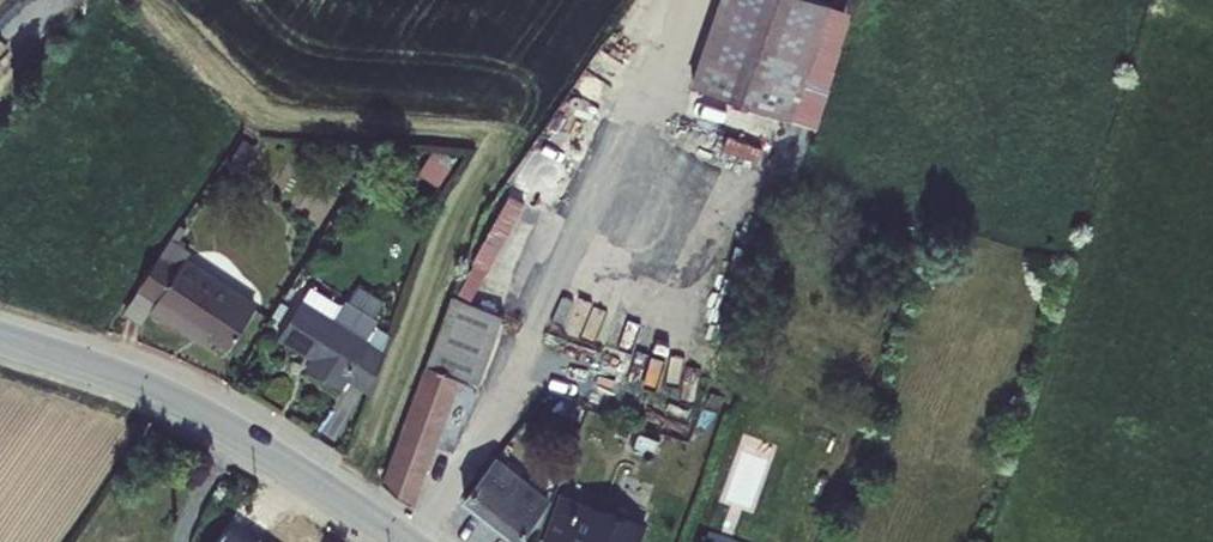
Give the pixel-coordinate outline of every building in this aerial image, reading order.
[(683,88),(693,92),(727,0),(718,0),(683,88)] [(780,122),(810,39),(825,44),(835,15),(795,0),(727,0),(693,92),(780,122)] [(196,318),(231,341),(257,298),(187,254),(191,245),(173,233),(139,282),(159,293),(154,302),(191,326),(196,318)] [(383,481),(409,499),(458,371),(476,378),(503,307),(455,288),(383,481)] [(350,374),(373,389),(394,333),(380,323),(378,315),(353,298),(345,300),(335,315),(304,295),(282,332),(325,360),(318,369),(342,385),(350,374)] [(669,448),(673,434),(651,426),(645,447),(655,449),(656,454),(658,457),(661,459),(664,456),(669,448)] [(463,496),(515,538),(551,495),(498,452),(463,496)] [(645,522),(563,496),(547,541),(639,541),(645,522)]
